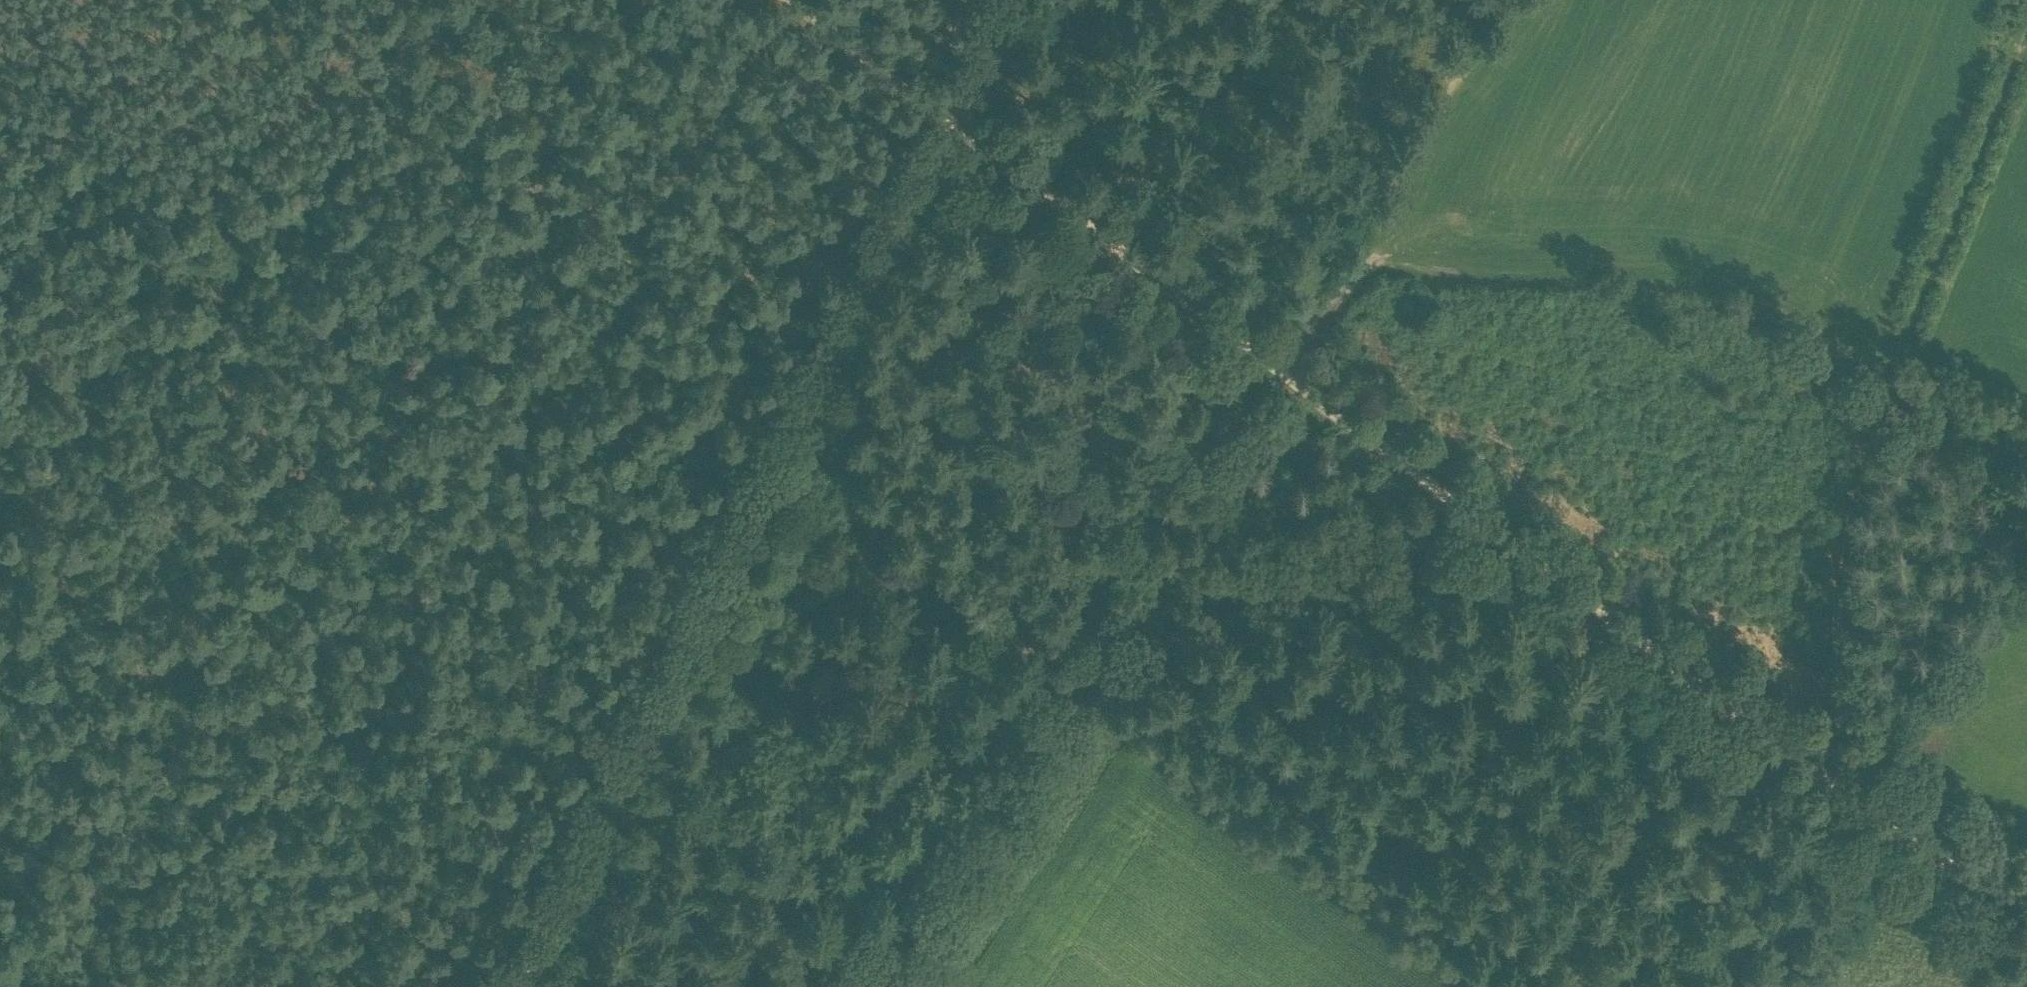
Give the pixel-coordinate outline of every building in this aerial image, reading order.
[(1777,740),(1789,731),(1782,722),(1770,732),(1777,740)]
